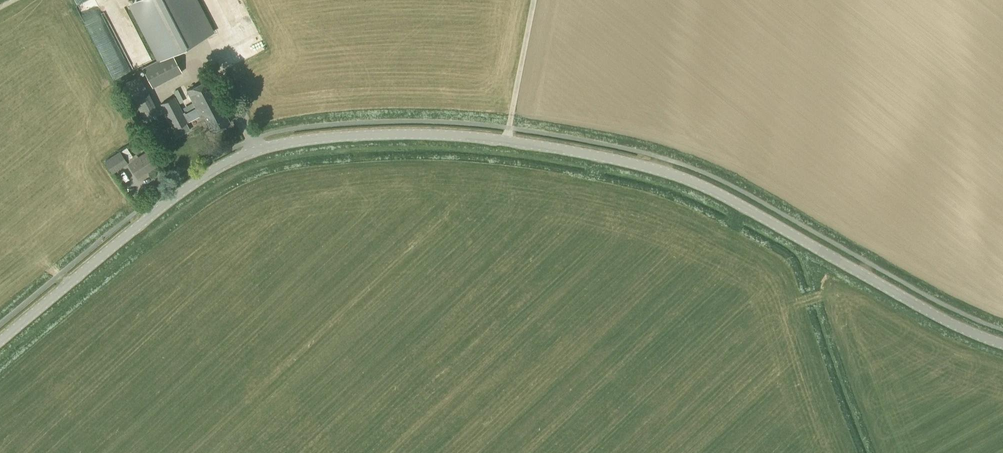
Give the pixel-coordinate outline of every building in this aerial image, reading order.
[(181,73),(172,54),(214,33),(197,0),(136,0),(127,4),(156,61),(142,68),(152,88),(181,73)] [(126,9),(112,15),(117,27),(132,20),(126,9)] [(230,123),(220,104),(222,102),(210,79),(187,91),(196,108),(185,114),(184,112),(182,113),(174,97),(161,104),(174,129),(202,115),(211,133),(213,131),(215,132),(218,131),(219,129),(230,123)] [(186,123),(175,129),(179,136),(190,130),(186,123)] [(129,144),(124,147),(129,157),(134,154),(129,144)] [(109,158),(104,161),(109,169),(112,173),(126,163),(119,152),(118,152),(109,158)] [(137,178),(156,165),(147,152),(128,164),(137,178)]
